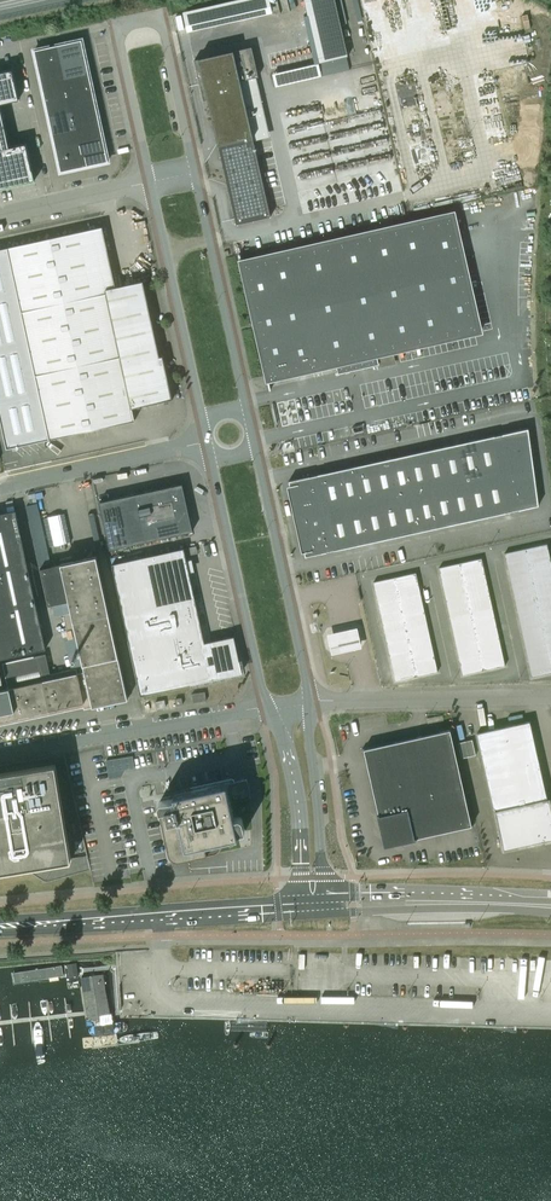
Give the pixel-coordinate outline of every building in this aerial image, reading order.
[(178,8),(182,30),(269,15),(266,0),(228,0),(178,8)] [(315,63),(347,56),(335,0),(305,0),(308,16),(304,17),(315,63)] [(82,40),(58,45),(62,62),(85,57),(82,40)] [(34,50),(38,68),(62,62),(58,45),(34,50)] [(194,60),(204,101),(208,100),(218,146),(219,146),(236,224),(271,217),(240,81),(259,77),(252,47),(194,60)] [(85,57),(62,62),(66,80),(89,75),(85,57)] [(38,68),(42,85),(66,80),(62,62),(38,68)] [(0,72),(0,104),(16,101),(9,70),(0,72)] [(89,75),(66,80),(69,97),(93,92),(89,75)] [(42,85),(46,102),(69,97),(66,80),(42,85)] [(93,92),(69,97),(73,114),(97,109),(93,92)] [(46,102),(50,120),(73,114),(69,97),(46,102)] [(97,109),(73,114),(77,132),(101,127),(97,109)] [(50,120),(53,137),(77,132),(73,114),(50,120)] [(31,181),(23,144),(6,147),(0,121),(0,188),(31,181)] [(101,127),(77,132),(81,149),(104,144),(101,127)] [(53,137),(57,154),(81,149),(77,132),(53,137)] [(104,144),(81,149),(85,167),(108,161),(104,144)] [(81,149),(57,154),(61,172),(85,167),(81,149)] [(453,213),(241,262),(268,380),(342,363),(369,357),(480,332),(453,213)] [(146,290),(143,280),(133,283),(115,287),(102,227),(0,249),(0,419),(6,448),(135,420),(132,408),(139,407),(139,406),(163,401),(173,399),(170,389),(164,366),(165,365),(162,355),(159,356),(145,290),(146,290)] [(503,434),(495,436),(499,455),(531,448),(528,428),(503,434)] [(495,436),(478,439),(486,477),(503,474),(499,455),(495,436)] [(478,439),(460,443),(469,481),(486,477),(478,439)] [(460,443),(443,447),(451,485),(469,481),(460,443)] [(443,447),(426,451),(434,489),(451,485),(443,447)] [(534,467),(531,448),(499,455),(503,474),(534,467)] [(426,451),(409,455),(417,493),(434,489),(426,451)] [(409,455),(391,458),(400,496),(417,493),(409,455)] [(391,458),(374,462),(383,500),(400,496),(391,458)] [(374,462),(357,466),(365,504),(383,500),(374,462)] [(357,466),(340,470),(348,508),(365,504),(357,466)] [(534,467),(503,474),(507,493),(536,486),(534,467)] [(323,473),(327,492),(331,511),(348,508),(340,470),(323,473)] [(289,481),(290,486),(287,486),(290,500),(327,492),(323,473),(318,474),(318,475),(310,477),(310,476),(289,481)] [(503,474),(486,477),(494,515),(511,512),(511,511),(507,493),(503,474)] [(486,477),(469,481),(477,519),(494,515),(486,477)] [(469,481),(451,485),(460,523),(477,519),(469,481)] [(110,550),(193,531),(182,483),(99,502),(110,550)] [(451,485),(434,489),(443,527),(460,523),(451,485)] [(539,506),(536,486),(507,493),(511,511),(519,510),(539,506)] [(434,489),(417,493),(425,530),(443,527),(434,489)] [(327,492),(290,500),(295,519),(331,511),(327,492)] [(417,493),(400,496),(408,534),(425,530),(417,493)] [(400,496),(383,500),(391,538),(408,534),(400,496)] [(383,500),(365,504),(374,542),(391,538),(383,500)] [(365,504),(348,508),(356,546),(374,542),(365,504)] [(348,508),(331,511),(335,530),(339,549),(356,546),(348,508)] [(46,649),(15,511),(16,511),(16,510),(0,514),(0,659),(46,649)] [(331,511),(295,519),(299,538),(335,530),(331,511)] [(335,530),(299,538),(302,552),(304,552),(305,557),(327,552),(327,551),(334,550),(339,549),(335,530)] [(528,557),(549,552),(547,544),(526,549),(528,557)] [(184,548),(112,564),(141,695),(242,672),(234,636),(204,643),(184,548)] [(505,553),(506,562),(528,557),(526,549),(505,553)] [(530,565),(550,560),(549,552),(528,557),(530,565)] [(49,711),(49,710),(91,701),(92,707),(128,699),(118,657),(96,556),(61,564),(69,601),(71,613),(63,615),(69,640),(77,639),(84,672),(78,673),(76,668),(51,674),(47,653),(3,663),(9,688),(4,689),(2,682),(0,672),(0,722),(49,711)] [(530,565),(528,557),(506,562),(508,570),(530,565)] [(482,559),(460,564),(462,572),(484,567),(482,559)] [(530,565),(531,573),(550,569),(550,562),(550,560),(530,565)] [(49,605),(69,601),(61,564),(40,568),(40,569),(41,569),(49,605)] [(460,564),(439,568),(441,577),(462,572),(460,564)] [(530,565),(508,570),(510,578),(531,573),(530,565)] [(484,567),(462,572),(464,580),(485,576),(484,567)] [(533,582),(550,578),(550,569),(531,573),(533,582)] [(462,572),(441,577),(443,585),(464,580),(462,572)] [(531,573),(510,578),(512,586),(533,582),(531,573)] [(416,574),(395,578),(397,586),(418,582),(416,574)] [(485,576),(464,580),(466,588),(487,584),(485,576)] [(395,578),(374,583),(376,591),(397,586),(395,578)] [(535,590),(550,586),(550,578),(533,582),(535,590)] [(464,580),(443,585),(445,593),(466,588),(464,580)] [(418,582),(397,586),(399,595),(409,592),(420,590),(418,582)] [(514,595),(535,590),(533,582),(512,586),(514,595)] [(487,584),(466,588),(468,597),(489,592),(487,584)] [(397,586),(376,591),(377,599),(399,595),(397,586)] [(535,590),(537,598),(550,595),(550,586),(535,590)] [(466,588),(445,593),(447,601),(468,597),(466,588)] [(409,592),(399,595),(400,603),(422,598),(420,590),(409,592)] [(537,598),(535,590),(514,595),(516,603),(537,598)] [(489,592),(468,597),(470,605),(491,600),(489,592)] [(399,595),(377,599),(379,607),(400,603),(399,595)] [(539,606),(550,604),(550,595),(537,598),(539,606)] [(468,597),(447,601),(448,609),(470,605),(468,597)] [(422,598),(400,603),(402,611),(423,606),(422,598)] [(537,598),(516,603),(517,611),(539,606),(537,598)] [(491,600),(470,605),(471,613),(493,608),(491,600)] [(400,603),(379,607),(381,616),(402,611),(400,603)] [(540,615),(550,612),(550,604),(539,606),(540,615)] [(470,605),(448,609),(450,618),(471,613),(470,605)] [(423,606),(402,611),(404,619),(425,615),(423,606)] [(539,606),(517,611),(519,619),(540,615),(539,606)] [(493,608),(471,613),(473,621),(494,617),(493,608)] [(402,611),(381,616),(383,624),(404,619),(402,611)] [(540,615),(542,623),(550,621),(550,612),(540,615)] [(471,613),(450,618),(452,626),(473,621),(471,613)] [(425,615),(404,619),(406,627),(427,623),(425,615)] [(521,628),(542,623),(540,615),(519,619),(521,628)] [(494,617),(473,621),(475,629),(496,625),(494,617)] [(404,619),(383,624),(385,632),(406,627),(404,619)] [(473,621),(452,626),(454,634),(475,629),(473,621)] [(550,630),(550,621),(542,623),(544,631),(550,630)] [(427,623),(406,627),(408,636),(429,631),(427,623)] [(542,623),(521,628),(523,636),(544,631),(542,623)] [(496,625),(475,629),(477,638),(498,633),(496,625)] [(361,647),(356,626),(327,632),(331,654),(361,647)] [(406,627),(385,632),(386,640),(408,636),(406,627)] [(475,629),(454,634),(456,642),(477,638),(475,629)] [(429,631),(408,636),(409,644),(431,639),(429,631)] [(546,640),(544,631),(523,636),(525,644),(546,640)] [(498,633),(477,638),(479,646),(500,641),(498,633)] [(408,636),(386,640),(388,649),(409,644),(408,636)] [(477,638),(456,642),(457,651),(479,646),(477,638)] [(431,639),(409,644),(411,652),(432,647),(431,639)] [(546,640),(525,644),(526,652),(548,648),(546,640)] [(500,641),(479,646),(480,654),(502,649),(500,641)] [(409,644),(388,649),(390,657),(411,652),(409,644)] [(479,646),(457,651),(459,659),(480,654),(479,646)] [(432,647),(411,652),(413,660),(434,656),(432,647)] [(526,652),(528,661),(549,656),(548,648),(526,652)] [(502,649),(480,654),(482,662),(503,658),(502,649)] [(411,652),(390,657),(392,665),(413,660),(411,652)] [(480,654),(459,659),(461,667),(482,662),(480,654)] [(434,656),(413,660),(415,668),(436,664),(434,656)] [(549,656),(528,661),(530,669),(550,664),(550,663),(549,656)] [(503,658),(482,662),(484,670),(505,666),(503,658)] [(413,660),(392,665),(394,673),(415,668),(413,660)] [(482,662),(461,667),(463,675),(484,670),(482,662)] [(436,664),(415,668),(417,677),(438,672),(436,664)] [(530,669),(532,677),(550,673),(550,664),(530,669)] [(415,668),(394,673),(395,681),(417,677),(415,668)] [(205,692),(192,694),(193,703),(206,700),(205,692)] [(157,709),(165,707),(164,700),(155,702),(157,709)] [(550,839),(550,806),(549,799),(547,799),(530,721),(477,733),(503,850),(550,839)] [(450,730),(395,742),(393,743),(406,799),(463,786),(450,730)] [(472,740),(458,743),(462,758),(476,755),(472,740)] [(465,795),(463,786),(406,799),(393,743),(395,742),(394,741),(364,748),(386,844),(472,825),(466,795),(465,795)] [(107,772),(131,770),(130,757),(106,758),(107,772)] [(71,859),(55,764),(0,774),(0,871),(71,859)] [(160,815),(168,851),(168,854),(169,855),(169,856),(170,858),(172,859),(173,860),(174,861),(175,861),(177,862),(179,862),(207,855),(214,854),(216,853),(218,852),(220,849),(221,847),(221,845),(221,842),(221,839),(237,836),(237,835),(237,833),(245,831),(242,820),(242,819),(241,818),(241,817),(240,817),(238,816),(237,817),(233,818),(226,784),(175,795),(174,796),(175,798),(162,801),(160,801),(159,803),(158,803),(158,804),(158,805),(161,815),(160,815)] [(75,980),(75,967),(12,969),(12,982),(75,980)] [(103,974),(80,978),(86,1019),(86,1018),(109,1014),(103,974)]
